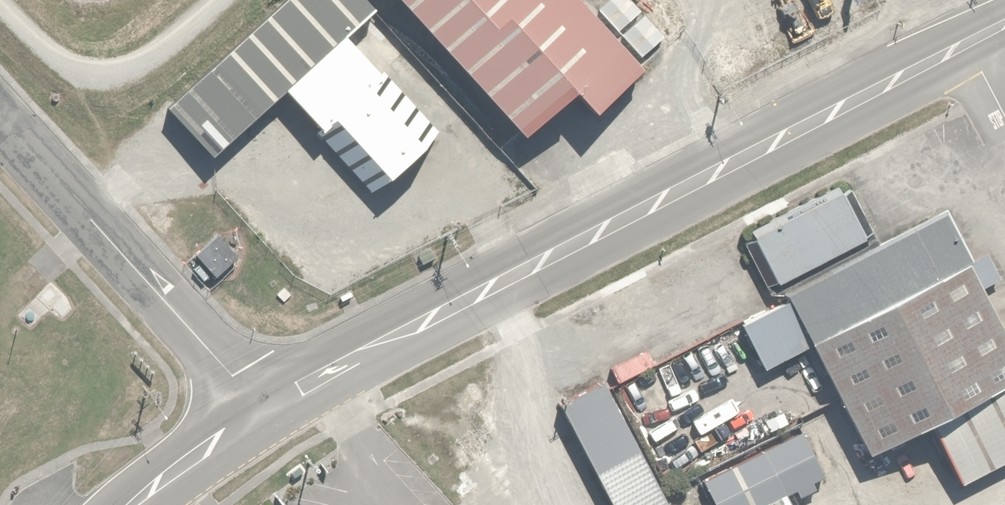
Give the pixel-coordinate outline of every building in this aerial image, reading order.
[(376,0),(273,0),(163,97),(209,149),(283,84),(346,29),(377,2),(376,0)] [(580,0),(409,0),(521,124),(570,80),(591,103),(636,62),(580,0)] [(631,0),(604,0),(595,9),(615,29),(638,8),(631,0)] [(666,32),(643,8),(618,32),(641,56),(666,32)] [(446,138),(346,29),(283,84),(383,193),(446,138)] [(750,222),(783,280),(856,239),(825,181),(750,222)] [(783,280),(874,448),(923,422),(956,484),(1004,458),(1004,351),(926,204),(783,280)] [(238,253),(217,230),(194,251),(214,274),(238,253)] [(563,399),(621,504),(664,504),(667,504),(599,379),(563,399)] [(702,475),(718,504),(762,504),(821,473),(795,424),(702,475)] [(793,495),(798,504),(841,504),(827,477),(793,495)]
